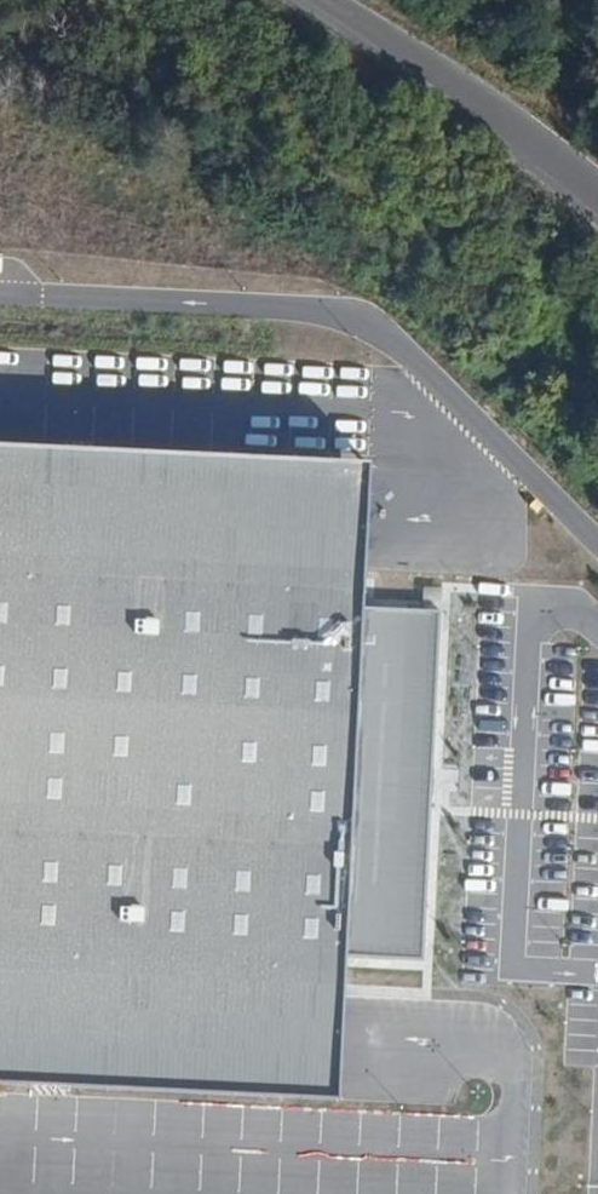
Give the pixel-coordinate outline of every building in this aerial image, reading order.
[(334,1083),(336,1034),(337,967),(352,612),(357,522),(362,442),(0,425),(0,1068),(334,1083)] [(352,612),(337,967),(415,968),(434,616),(352,612)]
